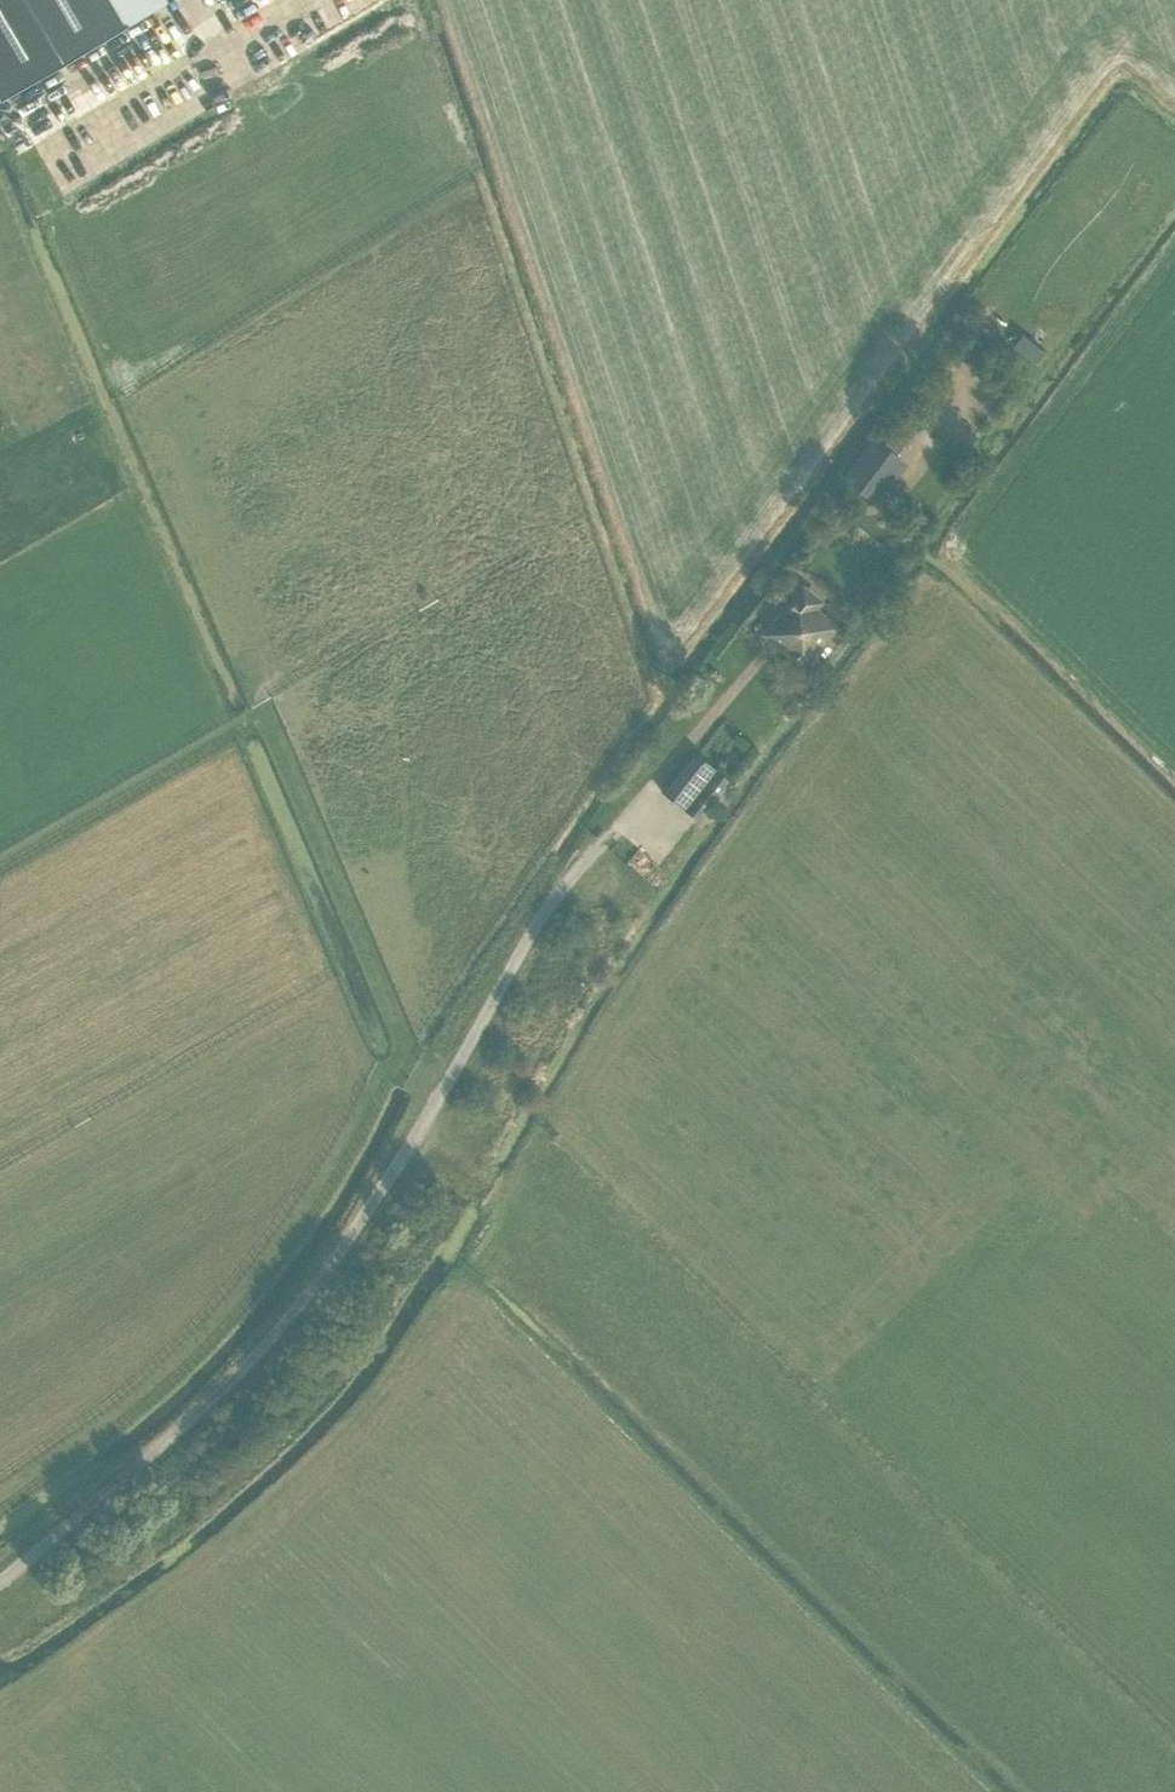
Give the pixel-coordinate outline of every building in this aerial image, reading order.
[(0,101),(128,26),(113,0),(0,0),(0,101)] [(1037,364),(1046,352),(1022,334),(1013,347),(1037,364)] [(873,437),(842,479),(877,505),(908,463),(896,455),(904,444),(889,433),(881,444),(873,437)] [(799,587),(797,586),(778,609),(786,615),(770,634),(785,646),(782,650),(800,666),(835,624),(817,611),(824,603),(802,583),(799,587)] [(723,719),(699,749),(716,762),(738,732),(723,719)] [(692,752),(661,790),(680,807),(712,768),(692,752)]
